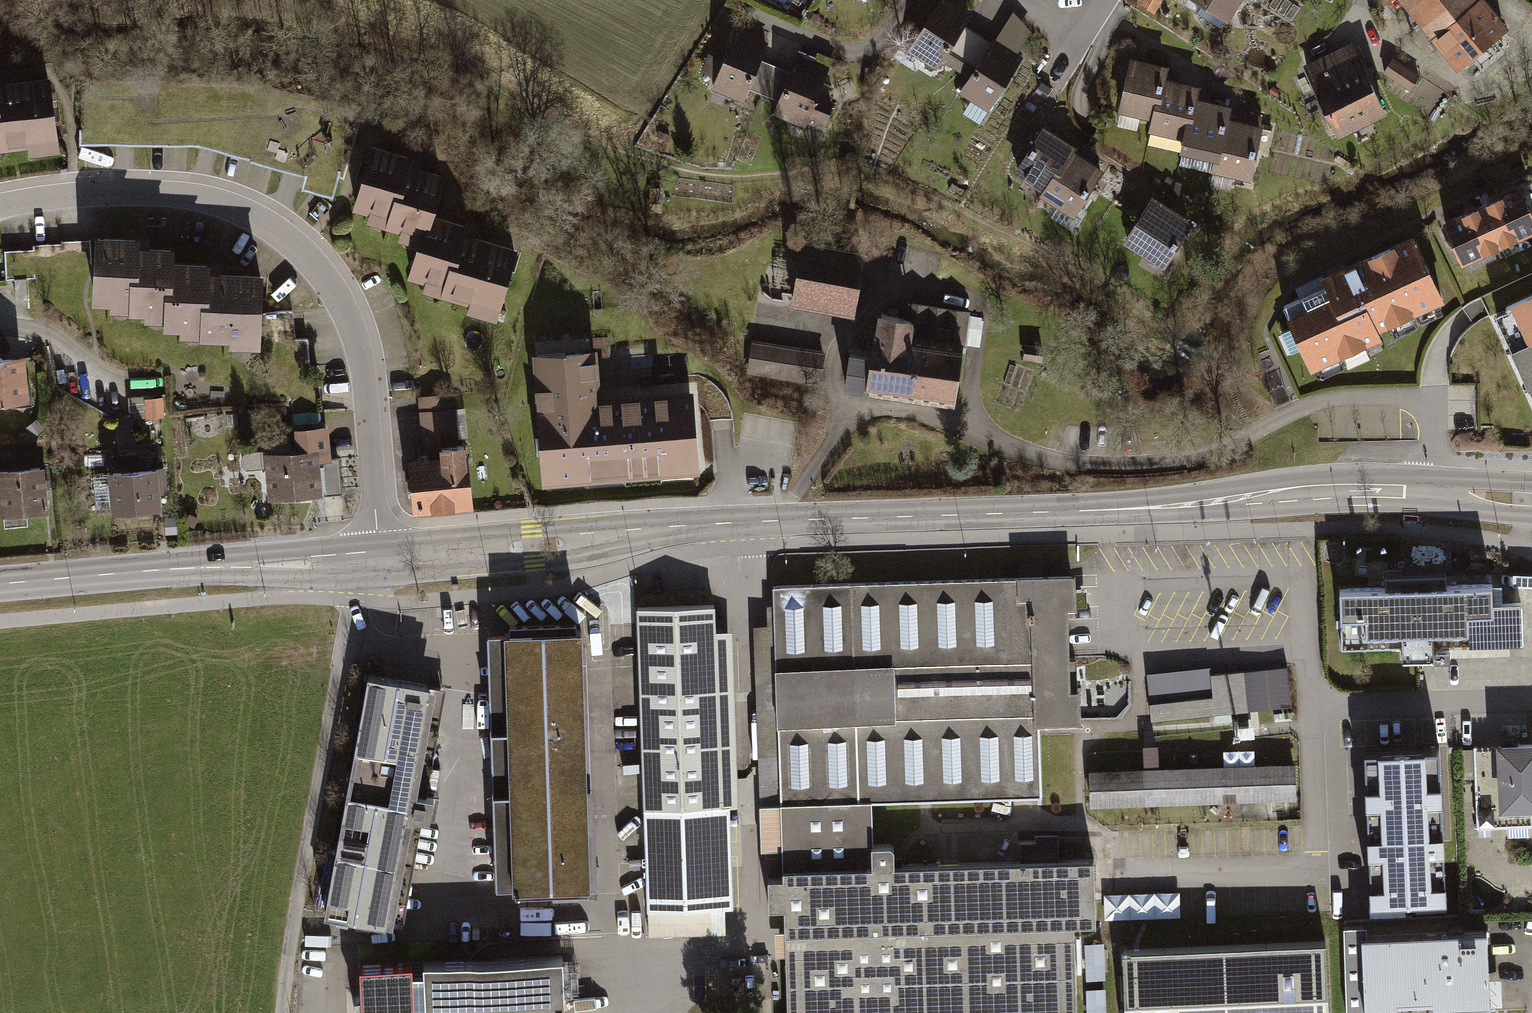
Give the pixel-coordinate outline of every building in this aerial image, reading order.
[(944,0),(940,0),(905,54),(933,72),(937,65),(952,74),(975,38),(960,28),(968,15),(944,0)] [(1223,21),(1237,0),(1191,0),(1223,21)] [(1481,0),(1393,0),(1452,71),(1504,28),(1481,0)] [(1029,30),(1008,17),(989,46),(975,38),(952,74),(966,83),(956,98),(982,115),(1017,61),(1011,57),(1029,30)] [(757,98),(768,69),(757,64),(765,44),(729,31),(717,60),(704,55),(696,74),(710,80),(704,94),(738,107),(744,92),(757,98)] [(1385,110),(1353,39),(1303,62),(1334,132),(1385,110)] [(1161,61),(1126,52),(1110,119),(1145,127),(1158,74),(1161,61)] [(785,75),(768,69),(757,98),(772,104),(767,118),(802,131),(805,124),(816,128),(826,103),(823,102),(827,91),(818,88),(827,66),(794,53),(785,75)] [(1414,78),(1387,61),(1378,76),(1404,93),(1414,78)] [(1193,83),(1158,74),(1145,127),(1142,140),(1176,149),(1190,95),(1193,83)] [(58,146),(50,80),(0,86),(0,153),(58,146)] [(1225,104),(1190,95),(1176,149),(1173,161),(1208,170),(1223,112),(1225,104)] [(1257,121),(1223,112),(1208,170),(1206,178),(1241,187),(1257,121)] [(1069,142),(1041,125),(1013,171),(1041,188),(1066,148),(1069,142)] [(1041,188),(1036,197),(1067,216),(1097,167),(1066,148),(1041,188)] [(414,162),(374,149),(353,215),(377,222),(374,233),(418,247),(406,285),(477,307),(474,315),(503,324),(525,253),(474,237),(476,231),(439,220),(451,182),(412,170),(414,162)] [(307,188),(334,193),(340,168),(313,163),(307,188)] [(1437,218),(1456,259),(1531,225),(1531,220),(1515,182),(1437,218)] [(1161,199),(1152,193),(1123,240),(1164,265),(1192,218),(1173,206),(1180,194),(1169,187),(1161,199)] [(1325,292),(1281,313),(1306,367),(1376,334),(1373,327),(1440,296),(1408,229),(1316,272),(1325,292)] [(803,239),(791,306),(855,317),(867,250),(803,239)] [(141,245),(99,243),(94,310),(116,311),(115,321),(165,325),(164,337),(230,342),(230,350),(261,353),(267,277),(213,273),(213,267),(175,264),(175,255),(141,253),(141,245)] [(1507,297),(1525,336),(1505,345),(1524,384),(1531,380),(1531,285),(1507,297)] [(867,395),(956,408),(970,311),(912,303),(909,319),(879,314),(876,339),(874,339),(871,357),(850,353),(844,389),(867,393),(867,395)] [(699,471),(692,387),(598,394),(594,340),(527,346),(538,484),(699,471)] [(825,352),(753,340),(748,373),(819,385),(825,352)] [(0,358),(0,400),(26,398),(22,356),(0,358)] [(416,403),(418,437),(455,434),(453,400),(416,403)] [(160,402),(142,403),(143,420),(161,418),(160,402)] [(290,457),(259,460),(263,506),(339,498),(336,463),(327,464),(324,432),(288,436),(290,457)] [(441,466),(409,469),(413,516),(478,510),(473,453),(440,456),(441,466)] [(0,475),(0,523),(51,517),(46,470),(0,475)] [(171,470),(106,477),(111,519),(161,513),(159,497),(174,496),(171,470)] [(195,518),(187,514),(180,527),(189,531),(195,518)] [(1385,591),(1341,592),(1343,650),(1402,648),(1403,666),(1439,665),(1438,646),(1524,643),(1523,601),(1498,602),(1498,587),(1447,589),(1447,576),(1385,578),(1385,591)] [(865,804),(1033,799),(1040,799),(1038,731),(1074,730),(1073,664),(1063,664),(1064,651),(1062,615),(1072,615),(1071,582),(769,591),(775,806),(865,804)] [(715,607),(637,609),(647,909),(726,906),(715,607)] [(582,624),(489,628),(500,881),(593,877),(582,624)] [(1208,670),(1142,677),(1148,725),(1288,710),(1284,669),(1208,677),(1208,670)] [(431,699),(357,686),(317,923),(390,936),(410,823),(426,826),(431,794),(415,792),(431,699)] [(1445,892),(1437,743),(1360,747),(1368,896),(1445,892)] [(1470,752),(1472,830),(1531,828),(1531,750),(1470,752)] [(1139,772),(1082,774),(1083,811),(1291,805),(1290,768),(1154,772),(1153,751),(1139,751),(1139,772)] [(865,804),(775,806),(757,807),(758,852),(777,852),(777,874),(867,872),(866,851),(865,804)] [(867,872),(777,874),(777,883),(761,884),(762,913),(779,912),(780,942),(1073,934),(1093,933),(1092,868),(1057,869),(1056,838),(1033,839),(1033,846),(1015,847),(1015,869),(893,872),(892,850),(866,851),(867,872)] [(1182,891),(1108,890),(1108,915),(1182,916),(1182,891)] [(1415,911),(1415,902),(1375,901),(1375,910),(1415,911)] [(1346,932),(1350,1012),(1423,1012),(1492,1010),(1488,926),(1346,932)] [(782,1012),(1075,1012),(1073,934),(780,942),(782,1012)] [(1120,949),(1123,1012),(1329,1012),(1326,939),(1120,949)] [(1089,975),(1107,973),(1105,940),(1087,941),(1089,975)] [(346,971),(348,1012),(558,1012),(555,961),(346,971)]
